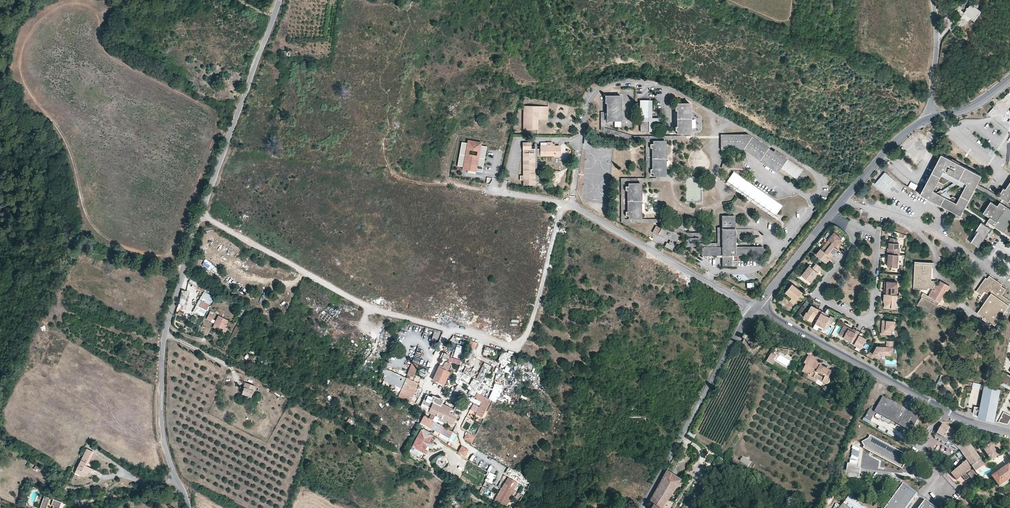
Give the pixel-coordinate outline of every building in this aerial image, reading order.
[(971,4),(964,13),(966,15),(974,21),(981,12),(971,4)] [(620,121),(620,96),(605,96),(605,104),(606,104),(607,121),(614,121),(620,121)] [(640,119),(648,119),(648,100),(640,100),(640,116),(638,116),(638,119),(640,119)] [(651,100),(648,100),(648,119),(640,119),(640,121),(648,121),(648,132),(651,132),(651,128),(651,121),(660,121),(660,119),(651,119),(651,100)] [(689,134),(689,104),(677,104),(677,107),(675,107),(675,111),(677,111),(677,127),(675,127),(675,131),(677,131),(677,134),(689,134)] [(537,129),(538,114),(538,106),(523,106),(523,129),(537,129)] [(648,132),(648,121),(640,121),(640,132),(648,132)] [(773,152),(748,135),(721,135),(721,149),(743,149),(776,172),(779,168),(785,158),(774,151),(773,152)] [(461,142),(457,166),(463,167),(463,168),(464,163),(466,164),(466,167),(476,169),(475,172),(482,173),(486,147),(480,146),(481,143),(476,142),(476,143),(472,143),(472,142),(468,141),(467,144),(461,142)] [(665,176),(665,141),(653,141),(653,144),(650,144),(650,148),(652,148),(652,169),(650,169),(650,173),(653,173),(653,176),(665,176)] [(559,156),(559,146),(552,146),(552,142),(547,142),(547,145),(540,145),(540,149),(537,149),(537,155),(553,156),(559,156)] [(530,143),(523,143),(523,175),(520,175),(520,180),(523,180),(523,185),(535,185),(534,148),(530,148),(530,143)] [(941,205),(960,216),(982,175),(941,154),(920,194),(941,205)] [(722,169),(739,168),(739,167),(744,167),(743,157),(729,158),(729,162),(721,162),(722,169)] [(802,170),(785,158),(779,168),(796,179),(802,170)] [(463,168),(463,167),(462,170),(475,172),(476,169),(466,167),(466,164),(464,163),(463,168)] [(781,206),(733,172),(726,181),(774,215),(781,206)] [(774,215),(726,181),(724,184),(773,218),(774,215)] [(911,182),(908,186),(915,190),(918,185),(911,182)] [(998,196),(1008,202),(1009,199),(1009,182),(1005,189),(1003,188),(998,196)] [(640,219),(640,183),(628,183),(628,187),(625,187),(625,190),(627,190),(627,212),(625,212),(625,216),(628,216),(628,219),(640,219)] [(983,213),(990,217),(987,221),(1004,231),(1009,222),(1009,209),(1000,202),(997,206),(990,201),(983,213)] [(734,247),(734,216),(722,216),(722,247),(702,247),(702,255),(722,255),(722,266),(736,266),(736,261),(732,261),(732,255),(762,255),(762,247),(734,247)] [(683,230),(686,225),(679,221),(676,226),(683,230)] [(981,222),(976,230),(978,231),(971,243),(979,248),(991,228),(981,222)] [(671,250),(679,236),(666,229),(667,228),(663,226),(661,229),(658,227),(655,234),(657,235),(658,233),(672,241),(670,245),(666,243),(665,246),(671,250)] [(684,233),(685,247),(699,246),(698,232),(684,233)] [(842,238),(834,232),(828,239),(829,240),(835,245),(834,246),(838,249),(840,247),(842,245),(841,244),(840,244),(842,241),(841,241),(842,238)] [(899,249),(900,243),(898,243),(898,239),(895,239),(894,238),(891,238),(890,240),(890,242),(889,242),(889,247),(889,248),(888,248),(887,254),(899,255),(900,255),(900,249),(899,249)] [(835,245),(829,240),(822,249),(828,254),(829,252),(832,255),(834,252),(835,253),(836,252),(838,249),(834,246),(835,245)] [(831,258),(833,256),(832,255),(829,252),(828,254),(822,249),(821,248),(816,255),(827,263),(829,260),(828,259),(829,258),(830,259),(831,258)] [(899,255),(887,254),(887,258),(889,259),(888,262),(888,264),(888,267),(897,267),(898,267),(899,255)] [(934,263),(915,262),(913,289),(928,290),(928,288),(933,289),(934,286),(936,284),(937,281),(931,281),(932,268),(934,268),(934,263)] [(823,268),(817,263),(813,268),(810,265),(802,275),(811,282),(818,274),(823,268)] [(210,272),(218,276),(221,271),(213,266),(210,272)] [(989,275),(987,279),(1001,287),(1002,286),(1003,284),(989,275)] [(987,279),(985,277),(976,292),(983,295),(985,292),(990,295),(978,313),(984,317),(983,319),(989,323),(990,321),(996,325),(1009,304),(1006,301),(1009,297),(1003,294),(1006,289),(1002,286),(1001,287),(987,279)] [(948,285),(941,281),(938,285),(937,288),(934,286),(933,289),(928,296),(923,293),(921,296),(922,297),(917,306),(940,319),(946,309),(942,306),(940,305),(939,306),(938,305),(938,304),(942,297),(946,290),(945,290),(948,285)] [(898,282),(887,282),(887,286),(885,286),(885,288),(885,294),(897,295),(898,282)] [(204,292),(207,288),(198,283),(196,287),(204,292)] [(798,288),(793,284),(786,292),(793,298),(797,301),(800,296),(802,294),(803,292),(798,288)] [(897,295),(885,294),(884,298),(884,302),(885,303),(885,308),(892,308),(892,305),(896,305),(897,295)] [(206,310),(209,305),(202,301),(200,304),(199,306),(206,310)] [(817,308),(812,306),(809,310),(808,312),(807,312),(804,317),(812,321),(815,316),(818,318),(822,311),(817,308)] [(827,316),(825,315),(826,313),(822,311),(818,318),(816,323),(825,328),(828,323),(831,324),(834,318),(831,316),(830,317),(827,316)] [(213,319),(215,315),(210,313),(206,319),(211,322),(213,319)] [(225,326),(228,320),(227,320),(221,317),(219,316),(216,321),(215,324),(213,327),(215,328),(217,325),(220,327),(223,328),(222,330),(226,332),(228,328),(225,326)] [(895,321),(883,320),(883,323),(882,333),(882,334),(891,334),(892,330),(895,330),(895,321)] [(852,331),(849,329),(850,327),(845,325),(839,335),(852,341),(857,330),(854,328),(853,329),(852,331)] [(862,348),(867,339),(863,336),(860,335),(861,332),(857,330),(852,341),(851,342),(862,348)] [(473,339),(472,338),(469,344),(476,347),(477,347),(479,342),(473,339)] [(893,355),(894,341),(887,340),(887,347),(880,346),(877,346),(873,354),(880,358),(882,355),(893,355)] [(461,359),(465,346),(457,344),(454,357),(456,357),(461,359)] [(472,357),(476,347),(469,344),(465,354),(472,357)] [(514,356),(506,352),(501,364),(510,368),(514,356)] [(772,365),(776,357),(770,354),(766,362),(772,365)] [(828,384),(830,381),(829,379),(828,379),(832,371),(817,363),(819,359),(809,354),(804,363),(806,365),(802,372),(809,375),(817,379),(827,384),(828,384)] [(534,362),(524,359),(521,366),(531,369),(534,362)] [(443,384),(451,366),(451,365),(451,364),(450,364),(445,361),(443,365),(440,363),(432,379),(443,384)] [(424,379),(429,368),(418,363),(413,374),(424,379)] [(419,383),(387,369),(384,374),(386,375),(384,381),(397,387),(402,389),(399,396),(410,403),(419,383)] [(1003,372),(1001,385),(1009,389),(1009,375),(1003,372)] [(505,379),(498,376),(490,398),(491,399),(496,402),(497,399),(504,383),(505,379)] [(515,388),(519,380),(512,377),(509,385),(513,387),(515,388)] [(397,387),(384,381),(382,385),(394,393),(397,387)] [(255,386),(246,382),(245,385),(242,393),(251,397),(255,386)] [(513,387),(509,385),(504,383),(497,399),(507,402),(513,387)] [(984,385),(978,416),(986,419),(994,421),(999,389),(984,385)] [(490,398),(477,392),(475,396),(477,398),(479,398),(478,400),(482,402),(476,414),(482,417),(491,399),(490,398)] [(432,397),(426,394),(420,406),(422,407),(421,409),(426,411),(432,397)] [(439,398),(438,399),(432,396),(432,397),(426,411),(425,411),(453,424),(457,416),(449,412),(451,408),(442,404),(443,400),(443,399),(442,398),(440,397),(439,398)] [(870,408),(865,418),(871,421),(876,412),(911,431),(919,416),(897,404),(898,402),(895,401),(894,402),(883,397),(875,411),(870,408)] [(443,426),(424,415),(420,421),(442,434),(446,428),(443,426)] [(958,432),(943,423),(937,433),(952,442),(958,448),(959,449),(967,460),(952,473),(957,480),(962,475),(966,472),(968,474),(970,477),(976,483),(980,480),(970,468),(972,466),(967,460),(977,453),(970,444),(958,432)] [(430,432),(423,428),(422,429),(421,429),(421,430),(413,445),(410,451),(419,456),(421,451),(424,453),(427,446),(431,449),(434,443),(430,441),(433,435),(430,433),(430,432)] [(475,436),(468,432),(464,438),(471,443),(475,436)] [(935,436),(958,450),(958,448),(952,442),(937,433),(935,436)] [(909,456),(870,434),(868,438),(862,441),(864,446),(863,447),(902,468),(909,456)] [(998,455),(991,444),(983,449),(991,460),(998,455)] [(465,456),(469,450),(462,446),(458,452),(462,455),(465,456)] [(85,465),(92,451),(87,449),(76,469),(80,471),(81,470),(88,474),(89,474),(92,469),(86,466),(85,465)] [(94,452),(92,451),(85,465),(86,466),(91,456),(94,452)] [(977,453),(967,460),(972,466),(981,460),(977,453)] [(443,469),(448,461),(441,455),(435,463),(443,469)] [(745,465),(736,459),(733,463),(742,469),(745,465)] [(59,469),(62,466),(53,460),(52,460),(50,462),(59,469)] [(985,465),(981,460),(972,466),(975,472),(985,465)] [(857,467),(857,464),(848,463),(846,476),(859,478),(860,468),(857,467)] [(992,476),(999,487),(1009,479),(1009,466),(1009,464),(992,476)] [(680,479),(666,470),(649,502),(653,504),(660,507),(661,507),(662,505),(680,479)] [(966,472),(962,475),(966,481),(970,477),(968,474),(966,472)] [(504,504),(518,482),(506,475),(492,497),(504,504)] [(886,507),(908,507),(918,494),(903,484),(886,507)] [(865,507),(849,495),(843,503),(840,507),(864,507),(865,507)] [(62,502),(44,496),(40,507),(59,507),(62,502)] [(919,507),(937,507),(926,499),(919,507)]
